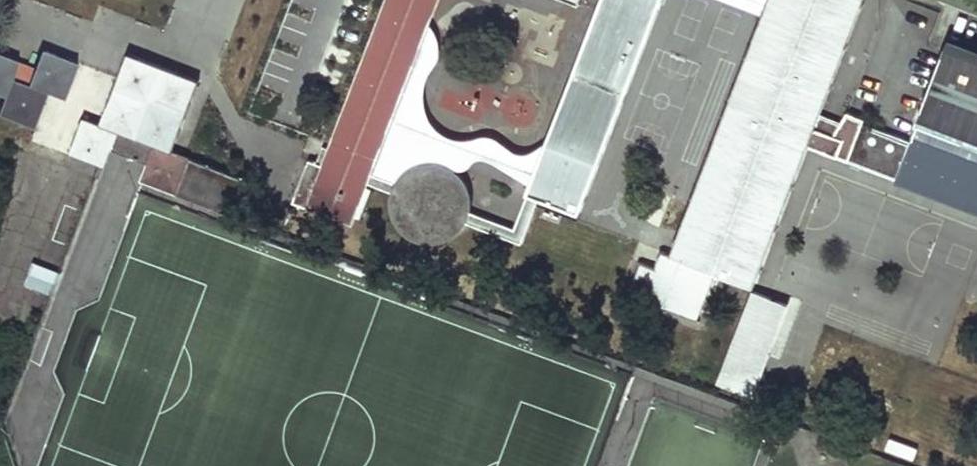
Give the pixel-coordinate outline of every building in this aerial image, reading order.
[(294,202),(350,223),(366,181),(393,192),(392,197),(392,203),(393,209),(395,216),(398,222),(403,229),(412,236),(419,239),(426,240),(434,241),(443,239),(447,237),(452,235),(458,230),(464,223),(467,218),(469,212),(470,206),(471,201),(470,196),(469,191),(467,186),(465,181),(462,176),(456,171),(453,169),(448,166),(442,164),(438,162),(432,162),(425,162),(419,164),(413,166),(407,170),(403,174),(399,179),(397,181),(396,184),(369,174),(436,0),(386,0),(323,163),(317,140),(294,202)] [(598,14),(634,28),(645,0),(603,0),(598,14)] [(629,293),(696,319),(715,271),(752,285),(805,144),(894,178),(893,182),(976,214),(976,60),(946,48),(911,140),(862,122),(863,119),(847,112),(843,121),(817,112),(861,0),(768,0),(671,254),(663,251),(656,267),(642,261),(629,293)] [(43,52),(36,69),(0,56),(0,98),(5,100),(0,112),(0,117),(34,130),(47,96),(64,103),(78,66),(43,52)] [(130,52),(101,123),(84,117),(70,153),(192,199),(206,163),(170,150),(199,80),(130,52)] [(34,260),(26,284),(52,293),(60,268),(34,260)] [(718,382),(752,395),(786,307),(752,294),(718,382)]
